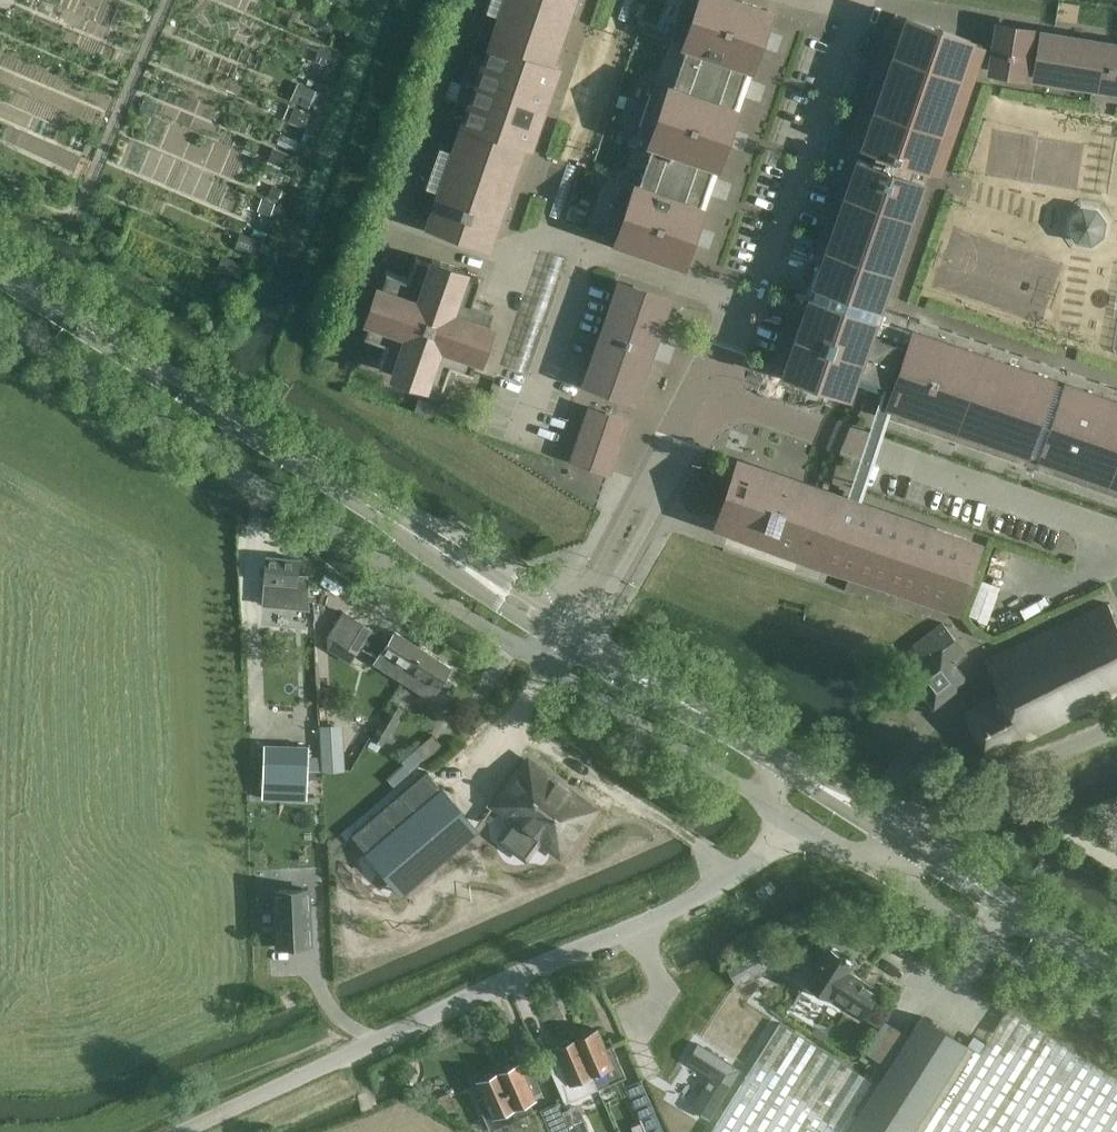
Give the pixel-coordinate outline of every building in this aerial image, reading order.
[(488,243),(523,143),(530,145),(551,84),(556,67),(550,65),(572,0),(490,0),(486,13),(487,14),(488,13),(501,17),(487,59),(473,55),(473,54),(472,53),(454,104),(456,104),(470,108),(455,150),(442,145),(440,144),(425,189),(427,189),(440,193),(430,223),(488,243)] [(700,207),(699,207),(714,163),(715,164),(734,109),(733,108),(748,65),(749,65),(768,10),(739,0),(684,0),(671,38),(687,44),(672,87),(656,82),(637,137),(653,142),(638,185),(622,180),(603,235),(681,262),(700,207)] [(982,45),(895,15),(851,143),(863,147),(860,156),(869,159),(873,147),(912,161),(908,173),(921,177),(920,178),(922,179),(925,169),(937,173),(982,45)] [(1024,71),(1023,71),(1030,31),(998,26),(991,66),(990,71),(1023,76),(1024,71)] [(1116,90),(1116,43),(1052,32),(1044,78),(1116,90)] [(921,177),(908,173),(912,161),(873,147),(869,159),(860,156),(857,155),(813,284),(876,305),(920,178),(921,177)] [(268,163),(281,169),(287,155),(275,150),(268,163)] [(258,211),(271,215),(275,204),(262,199),(258,211)] [(235,248),(257,256),(262,244),(240,235),(235,248)] [(408,278),(401,275),(386,270),(385,272),(386,272),(381,285),(379,285),(367,318),(370,319),(365,332),(364,332),(364,334),(386,341),(378,364),(380,364),(394,368),(393,371),(426,382),(427,380),(440,384),(440,385),(442,386),(450,363),(472,371),(472,369),(476,356),(479,357),(490,323),(488,322),(493,309),(494,308),(472,300),(479,278),(478,277),(477,278),(464,273),(465,271),(432,259),(431,261),(417,257),(418,256),(416,256),(408,278)] [(219,270),(240,279),(245,266),(223,258),(219,270)] [(218,290),(231,295),(235,284),(223,279),(218,290)] [(634,398),(668,300),(619,283),(586,381),(634,398)] [(813,284),(785,370),(801,375),(798,383),(830,394),(833,386),(849,392),(854,375),(886,386),(910,317),(876,305),(813,284)] [(1030,468),(1064,370),(916,319),(910,317),(886,386),(895,389),(885,417),(887,418),(1030,468)] [(1030,468),(1116,498),(1116,389),(1064,370),(1030,468)] [(895,389),(882,385),(846,497),(860,502),(887,418),(885,417),(895,389)] [(626,422),(589,409),(573,457),(609,470),(626,422)] [(846,497),(763,469),(752,465),(748,475),(737,471),(722,515),(733,519),(730,529),(944,603),(947,593),(959,597),(974,553),(962,549),(966,539),(860,502),(846,497)] [(299,559),(266,556),(263,581),(264,581),(263,604),(308,608),(307,575),(297,574),(299,559)] [(1116,693),(1116,626),(1106,603),(984,660),(1001,694),(1025,740),(1116,693)] [(356,618),(341,642),(357,652),(364,640),(382,652),(375,662),(403,680),(423,649),(395,631),(389,641),(371,629),(372,628),(356,618)] [(933,707),(967,680),(955,664),(967,655),(942,623),(912,646),(923,660),(907,673),(933,707)] [(423,649),(403,680),(431,698),(439,686),(447,691),(453,680),(446,676),(451,667),(423,649)] [(964,713),(987,758),(987,759),(1025,740),(1001,694),(964,713)] [(392,703),(372,739),(382,745),(392,727),(393,728),(403,710),(392,703)] [(335,771),(333,725),(319,726),(321,772),(335,771)] [(393,786),(442,745),(433,734),(414,750),(412,748),(399,759),(404,764),(387,778),(393,786)] [(264,744),(261,798),(307,800),(309,746),(264,744)] [(560,786),(527,761),(525,765),(526,766),(517,778),(516,777),(494,805),(517,823),(520,819),(539,834),(536,837),(559,855),(593,811),(570,793),(568,795),(561,790),(560,786)] [(426,771),(351,835),(391,883),(429,852),(438,863),(476,830),(426,771)] [(775,890),(774,889),(769,881),(755,890),(761,899),(775,890)] [(275,891),(277,946),(311,945),(308,889),(275,891)] [(878,991),(848,971),(853,964),(848,961),(850,958),(845,955),(844,958),(827,947),(804,983),(830,999),(832,996),(863,1015),(878,991)] [(1026,1020),(1007,1009),(986,1044),(973,1036),(967,1046),(920,1016),(877,1084),(780,1022),(710,1131),(1116,1131),(1116,1078),(1026,1020)] [(597,1029),(576,1038),(591,1073),(602,1069),(608,1083),(625,1076),(611,1045),(605,1048),(597,1029)] [(554,1048),(569,1083),(591,1073),(576,1038),(554,1048)] [(520,1062),(498,1072),(518,1118),(534,1111),(529,1100),(536,1097),(534,1093),(541,1090),(533,1070),(525,1074),(520,1062)] [(518,1118),(498,1072),(477,1081),(483,1096),(476,1099),(490,1130),(518,1118)] [(625,1086),(645,1131),(664,1131),(640,1079),(625,1086)] [(575,1095),(558,1102),(567,1123),(584,1116),(575,1095)] [(549,1131),(570,1131),(557,1102),(540,1110),(549,1131)]
